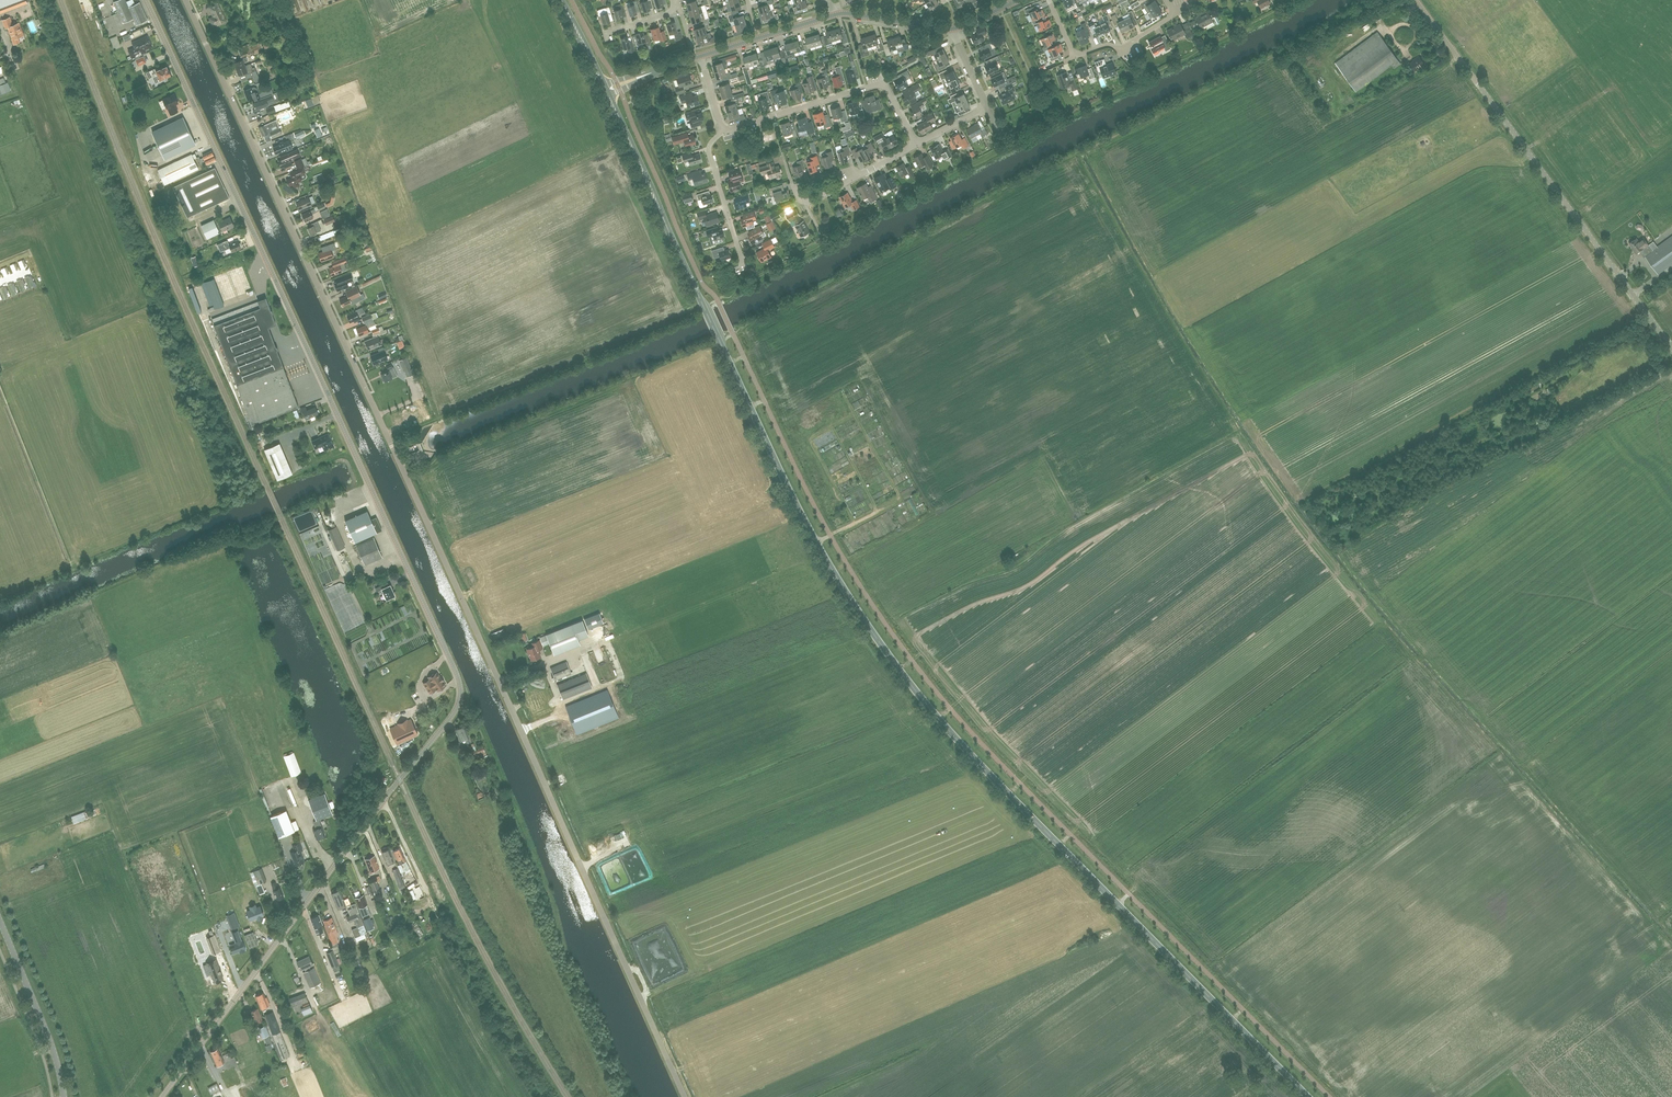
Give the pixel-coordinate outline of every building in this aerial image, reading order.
[(27,2),(26,0),(0,0),(0,13),(27,2)] [(129,8),(125,0),(120,0),(114,3),(123,23),(134,18),(137,25),(148,20),(140,3),(129,8)] [(651,3),(650,0),(643,0),(644,2),(640,3),(643,12),(650,10),(648,4),(651,3)] [(701,6),(697,7),(695,0),(686,3),(688,10),(701,6)] [(772,0),(770,0),(764,2),(765,5),(758,7),(760,13),(771,10),(769,4),(771,3),(773,3),(772,0)] [(805,0),(796,3),(797,6),(793,7),(794,10),(795,14),(802,11),(801,8),(807,6),(805,0)] [(926,3),(929,7),(926,9),(927,11),(926,12),(928,15),(936,10),(934,7),(938,4),(936,0),(932,0),(926,3)] [(957,8),(960,7),(959,5),(966,2),(965,0),(953,0),(957,8)] [(1067,6),(1066,7),(1068,12),(1072,10),(1078,7),(1075,0),(1074,0),(1072,1),(1072,0),(1064,0),(1067,6)] [(1130,5),(1132,9),(1133,8),(1136,7),(1142,3),(1146,0),(1139,0),(1130,5)] [(634,8),(638,7),(636,1),(629,3),(630,6),(627,7),(629,16),(636,14),(634,8)] [(730,4),(732,11),(741,8),(739,1),(730,4)] [(1159,6),(1155,1),(1144,7),(1148,13),(1159,6)] [(213,25),(225,20),(218,3),(209,7),(213,17),(210,18),(213,25)] [(615,6),(617,10),(613,11),(616,20),(623,18),(621,12),(624,11),(623,5),(620,6),(620,4),(615,6)] [(1148,13),(1151,18),(1158,14),(1162,11),(1161,10),(1163,10),(1160,5),(1159,6),(1148,13)] [(701,6),(688,10),(690,16),(703,12),(701,6)] [(1033,21),(1042,16),(1045,15),(1042,9),(1037,11),(1036,10),(1034,10),(1033,7),(1026,10),(1027,14),(1029,13),(1033,21)] [(598,16),(600,15),(603,24),(609,22),(608,16),(611,15),(609,9),(606,10),(605,8),(597,11),(598,16)] [(762,18),(762,19),(769,17),(770,20),(778,18),(777,14),(774,15),(772,9),(771,10),(760,13),(760,14),(759,14),(761,19),(762,18)] [(1129,14),(1122,16),(1124,20),(1128,29),(1135,26),(1134,25),(1132,20),(1135,18),(1131,11),(1128,12),(1129,14)] [(1199,24),(1193,28),(1196,34),(1204,29),(1203,27),(1205,26),(1213,22),(1215,21),(1216,23),(1217,24),(1218,24),(1219,24),(1220,23),(1220,22),(1220,21),(1218,18),(1217,16),(1212,18),(1210,15),(1208,11),(1203,14),(1202,11),(1197,14),(1198,16),(1196,17),(1198,21),(1199,24)] [(703,12),(690,16),(692,23),(703,20),(704,23),(708,22),(710,21),(709,18),(705,19),(703,12)] [(732,14),(728,16),(730,23),(734,21),(735,25),(745,22),(743,15),(737,17),(735,13),(732,14)] [(1128,29),(1124,20),(1119,22),(1115,14),(1111,16),(1112,20),(1116,27),(1119,26),(1122,32),(1128,29)] [(1101,24),(1105,33),(1111,31),(1108,25),(1111,23),(1107,15),(1103,17),(1105,22),(1101,24)] [(1042,16),(1033,21),(1034,24),(1036,23),(1040,31),(1052,25),(1049,19),(1044,22),(1043,20),(1041,21),(1039,18),(1042,16)] [(24,35),(19,23),(13,25),(9,17),(3,20),(6,28),(8,27),(13,39),(12,39),(14,44),(19,42),(18,38),(24,35)] [(1152,19),(1143,24),(1145,27),(1150,25),(1154,22),(1152,19)] [(1105,33),(1101,24),(1098,26),(1096,23),(1094,23),(1093,21),(1089,23),(1095,37),(1098,36),(1099,36),(1105,33)] [(675,40),(682,38),(680,32),(677,33),(674,22),(666,24),(669,34),(673,33),(675,40)] [(704,23),(701,24),(702,27),(694,29),(696,37),(706,34),(705,30),(708,28),(707,26),(709,25),(708,22),(704,23)] [(745,22),(735,25),(737,31),(733,33),(734,36),(742,34),(741,30),(747,28),(745,22)] [(1086,33),(1089,32),(1085,23),(1082,24),(1084,29),(1076,32),(1082,44),(1089,41),(1086,33)] [(1187,38),(1193,35),(1190,28),(1184,31),(1180,24),(1167,31),(1172,40),(1185,34),(1187,38)] [(982,35),(987,33),(984,26),(977,30),(978,33),(971,36),(975,44),(984,40),(982,35)] [(650,36),(652,36),(653,40),(659,38),(660,41),(665,39),(663,31),(659,32),(658,27),(650,29),(651,32),(649,33),(650,36)] [(833,30),(836,40),(840,38),(842,44),(848,42),(845,33),(842,35),(840,28),(833,30)] [(828,39),(825,40),(826,45),(827,49),(833,47),(831,41),(836,40),(833,30),(826,32),(828,39)] [(638,44),(642,43),(645,50),(650,49),(647,38),(646,34),(643,35),(642,32),(635,34),(638,44)] [(1394,68),(1400,63),(1377,32),(1335,63),(1355,91),(1391,64),(1394,68)] [(1044,51),(1046,50),(1048,49),(1051,48),(1049,45),(1051,44),(1051,42),(1056,39),(1053,33),(1041,39),(1045,47),(1043,47),(1044,51)] [(702,46),(714,42),(712,36),(708,38),(706,34),(696,37),(699,44),(701,43),(702,46)] [(826,45),(825,40),(824,38),(820,39),(819,34),(812,36),(815,46),(822,44),(822,46),(826,45)] [(878,52),(884,50),(882,42),(878,44),(875,34),(868,36),(871,46),(876,45),(878,52)] [(1154,53),(1164,48),(1166,51),(1171,48),(1167,40),(1163,43),(1162,41),(1163,40),(1160,35),(1149,42),(1152,47),(1151,47),(1154,53)] [(807,44),(803,45),(806,51),(809,50),(808,48),(815,46),(812,36),(805,38),(807,44)] [(871,46),(868,36),(861,39),(864,48),(860,49),(862,57),(869,55),(867,48),(871,46)] [(901,37),(900,37),(900,36),(899,36),(894,38),(898,52),(909,49),(905,36),(901,37)] [(132,59),(133,58),(133,60),(141,56),(140,54),(145,52),(144,50),(152,46),(147,37),(133,43),(135,47),(128,50),(132,59)] [(631,41),(628,42),(626,37),(620,39),(623,49),(626,48),(628,54),(634,52),(631,41)] [(889,48),(886,49),(888,56),(898,52),(894,38),(888,39),(888,40),(887,41),(889,48)] [(805,51),(806,51),(803,45),(804,46),(800,47),(798,41),(791,43),(794,53),(798,52),(799,55),(806,53),(805,51)] [(252,45),(251,43),(247,44),(244,45),(246,51),(247,51),(249,55),(251,54),(255,52),(255,51),(262,48),(262,47),(260,42),(252,45)] [(788,55),(784,56),(785,58),(785,59),(792,57),(791,54),(794,53),(791,43),(785,45),(788,55)] [(994,48),(992,49),(990,43),(985,46),(987,49),(979,53),(982,60),(991,56),(997,53),(994,48)] [(1048,49),(1052,57),(1050,58),(1052,61),(1058,58),(1057,55),(1058,54),(1058,52),(1063,50),(1060,44),(1051,48),(1048,49)] [(926,52),(928,56),(934,53),(936,60),(946,55),(943,49),(941,45),(926,52)] [(854,60),(851,53),(849,46),(844,48),(846,55),(848,54),(850,61),(854,60)] [(784,56),(783,53),(783,51),(779,52),(777,47),(771,49),(773,59),(774,58),(780,56),(781,59),(785,58),(784,56)] [(766,58),(762,59),(764,65),(775,62),(774,58),(773,59),(771,49),(764,51),(764,52),(766,58)] [(757,53),(750,55),(753,65),(756,64),(757,67),(760,66),(761,68),(765,67),(764,65),(762,59),(762,57),(758,58),(757,53)] [(736,54),(725,58),(717,60),(719,64),(713,65),(715,72),(724,69),(723,65),(727,64),(726,62),(737,59),(736,54)] [(749,66),(753,65),(750,55),(743,58),(746,66),(747,70),(748,70),(750,70),(749,66)] [(946,55),(936,60),(938,63),(934,65),(935,68),(937,72),(944,68),(943,65),(949,62),(946,55)] [(147,62),(143,56),(135,60),(138,66),(147,62)] [(995,61),(1000,59),(998,56),(991,60),(992,63),(985,66),(989,74),(999,69),(995,61)] [(1419,56),(1415,58),(1415,59),(1409,64),(1414,71),(1421,66),(1422,68),(1429,63),(1425,58),(1422,60),(1419,56)] [(234,63),(237,69),(245,66),(244,62),(248,61),(246,57),(240,60),(234,63)] [(1095,62),(1097,68),(1094,69),(1096,73),(1101,71),(1103,77),(1116,73),(1112,63),(1105,65),(1102,59),(1095,62)] [(245,66),(237,69),(239,75),(245,73),(247,79),(253,76),(256,83),(260,81),(255,69),(254,67),(252,68),(250,63),(245,66)] [(1089,79),(1095,77),(1092,68),(1088,69),(1086,65),(1075,69),(1077,73),(1076,73),(1077,74),(1079,78),(1083,77),(1084,77),(1087,76),(1086,75),(1088,75),(1089,79)] [(155,68),(149,71),(153,78),(156,84),(162,81),(161,79),(171,75),(170,74),(171,73),(170,70),(169,70),(168,69),(167,66),(160,69),(159,68),(156,70),(155,68)] [(832,75),(833,77),(832,78),(835,87),(843,85),(841,79),(844,78),(842,70),(841,66),(836,67),(835,68),(836,72),(836,73),(833,74),(832,75)] [(854,73),(857,72),(856,67),(850,69),(851,72),(846,74),(849,83),(857,80),(854,73)] [(724,69),(715,72),(717,79),(718,79),(723,77),(724,80),(724,81),(730,79),(738,76),(737,72),(730,75),(730,72),(725,74),(724,69)] [(826,80),(829,80),(827,73),(826,69),(823,70),(824,74),(821,75),(822,78),(817,79),(820,89),(828,86),(826,80)] [(943,84),(956,78),(953,71),(949,73),(947,70),(939,74),(943,84)] [(814,90),(817,89),(812,71),(810,72),(809,74),(810,77),(807,77),(809,82),(803,84),(806,93),(814,91),(814,90)] [(906,80),(911,77),(907,71),(899,75),(900,78),(894,81),(896,85),(896,86),(898,90),(908,84),(906,80)] [(757,78),(751,80),(749,72),(744,74),(748,85),(749,85),(752,83),(758,82),(757,78)] [(997,74),(998,76),(991,79),(994,87),(998,85),(1000,88),(1009,84),(1003,72),(997,74)] [(1073,90),(1077,89),(1074,80),(1070,81),(1067,72),(1057,76),(1061,88),(1071,85),(1073,90)] [(682,87),(692,84),(689,75),(676,79),(679,88),(675,89),(677,94),(684,92),(682,87)] [(4,78),(0,79),(0,94),(11,90),(8,82),(6,83),(4,78)] [(956,78),(943,84),(946,89),(948,94),(956,90),(957,89),(955,86),(958,84),(959,84),(959,83),(960,83),(959,79),(958,80),(956,78)] [(721,92),(731,89),(729,83),(727,84),(726,82),(723,83),(723,85),(719,86),(721,92)] [(1012,84),(1005,87),(1007,90),(1001,93),(998,94),(1003,104),(1015,98),(1014,96),(1012,91),(1015,90),(1013,86),(1016,84),(1015,82),(1012,84)] [(903,99),(906,105),(911,103),(912,104),(917,101),(915,98),(916,97),(914,93),(921,89),(918,83),(902,92),(905,98),(903,99)] [(800,92),(802,91),(800,84),(795,86),(796,89),(790,91),(793,100),(801,97),(800,92)] [(258,92),(257,88),(254,87),(245,91),(248,99),(254,97),(255,100),(257,99),(260,98),(273,93),(271,89),(259,93),(258,92)] [(731,89),(721,92),(723,98),(727,97),(728,99),(731,98),(730,96),(732,96),(731,89)] [(783,90),(784,91),(778,93),(777,89),(771,91),(773,99),(777,98),(779,105),(787,102),(785,94),(788,93),(786,89),(783,90)] [(757,95),(759,100),(762,110),(769,107),(766,100),(770,99),(767,92),(761,94),(757,95)] [(953,107),(958,105),(967,100),(964,94),(959,96),(958,93),(951,97),(953,102),(951,102),(953,107)] [(267,96),(261,98),(257,100),(258,101),(253,103),(256,110),(268,105),(267,103),(273,101),(271,94),(268,95),(267,96)] [(687,107),(698,104),(696,96),(688,98),(687,94),(679,97),(681,103),(686,102),(687,107)] [(163,100),(167,108),(168,108),(171,114),(178,111),(175,105),(178,103),(174,95),(163,100)] [(318,95),(317,96),(305,100),(308,108),(320,103),(318,95)] [(876,104),(875,100),(874,96),(866,98),(868,106),(865,107),(868,117),(871,115),(870,111),(881,108),(880,103),(876,104)] [(727,112),(727,113),(737,109),(736,106),(741,105),(739,98),(737,99),(731,100),(732,104),(725,106),(725,107),(726,112),(727,112)] [(927,102),(926,99),(911,107),(914,112),(911,113),(914,119),(918,117),(918,118),(922,116),(921,113),(922,113),(920,109),(924,106),(923,104),(927,102)] [(967,100),(958,105),(960,108),(957,110),(959,116),(967,112),(965,109),(970,107),(967,100)] [(280,103),(274,106),(273,106),(266,108),(269,114),(290,106),(288,101),(280,104),(280,103)] [(852,114),(854,119),(858,117),(858,118),(865,116),(863,109),(859,110),(857,101),(848,104),(852,114)] [(842,122),(848,120),(845,110),(841,112),(840,106),(831,109),(834,119),(840,117),(842,122)] [(737,109),(727,113),(730,119),(736,117),(737,121),(743,119),(744,121),(747,119),(746,116),(744,116),(742,108),(737,109)] [(701,124),(700,121),(703,120),(701,113),(695,114),(694,111),(692,112),(685,114),(686,120),(691,119),(692,122),(690,123),(691,127),(701,124)] [(823,112),(814,114),(817,126),(823,124),(824,128),(826,127),(830,126),(831,126),(828,117),(824,118),(824,115),(823,112)] [(930,123),(935,120),(932,114),(926,118),(927,121),(918,126),(922,134),(933,128),(930,123)] [(184,116),(152,131),(165,158),(196,144),(184,116)] [(808,134),(815,132),(812,125),(809,126),(806,117),(798,119),(800,126),(797,127),(798,132),(802,130),(807,129),(808,134)] [(265,139),(270,136),(272,135),(272,137),(282,133),(276,120),(274,120),(272,122),(269,123),(259,127),(263,136),(265,139)] [(794,138),(797,137),(795,129),(792,130),(789,122),(781,125),(784,136),(793,133),(794,138)] [(973,141),(974,141),(977,140),(982,137),(984,136),(984,137),(987,136),(986,134),(988,134),(984,127),(981,129),(978,124),(966,130),(973,141)] [(318,138),(322,136),(319,127),(314,129),(318,138)] [(300,132),(294,134),(297,139),(300,138),(305,135),(304,133),(303,130),(300,132)] [(280,143),(281,144),(273,147),(276,154),(284,150),(285,152),(293,149),(289,140),(294,137),(293,133),(285,136),(287,140),(280,143)] [(674,145),(684,142),(685,146),(695,143),(693,135),(686,137),(684,133),(671,137),(674,145)] [(882,134),(874,138),(879,147),(883,145),(885,149),(892,145),(893,146),(898,144),(893,134),(884,139),(882,134)] [(952,136),(952,137),(951,138),(952,140),(949,141),(953,149),(956,148),(961,145),(963,148),(968,145),(964,138),(961,140),(958,134),(957,135),(955,134),(952,136)] [(863,150),(867,158),(868,160),(874,156),(872,152),(875,150),(871,143),(866,145),(867,148),(863,150)] [(945,160),(952,156),(948,149),(942,151),(939,144),(933,148),(933,149),(932,150),(936,159),(942,155),(945,160)] [(847,156),(850,155),(847,147),(842,148),(836,150),(837,153),(838,153),(841,163),(848,161),(847,156)] [(861,161),(867,158),(863,150),(862,148),(858,151),(857,148),(851,151),(856,158),(858,156),(861,161)] [(293,164),(290,159),(300,155),(299,153),(297,149),(280,157),(281,160),(279,161),(281,167),(284,166),(285,168),(293,164)] [(196,158),(198,163),(214,156),(211,151),(203,155),(204,157),(200,159),(199,157),(197,158),(195,153),(192,155),(194,159),(196,158)] [(831,161),(834,160),(831,151),(826,153),(827,156),(822,157),(826,168),(832,166),(831,161)] [(690,165),(701,162),(699,153),(692,156),(691,152),(682,155),(684,162),(688,161),(690,165)] [(198,169),(194,159),(192,155),(192,154),(176,161),(173,162),(173,163),(158,170),(165,185),(198,169)] [(923,157),(921,154),(914,158),(916,161),(913,163),(915,167),(918,166),(919,167),(925,164),(927,169),(933,166),(927,155),(923,157)] [(216,161),(214,156),(198,163),(201,168),(204,166),(203,164),(206,162),(207,165),(216,161)] [(812,161),(807,162),(810,172),(817,170),(816,165),(819,164),(819,162),(817,156),(811,158),(812,161)] [(327,158),(317,161),(312,163),(313,164),(313,166),(316,165),(317,165),(318,165),(319,164),(321,163),(322,164),(328,161),(327,158)] [(296,162),(299,168),(305,165),(302,159),(296,162)] [(802,168),(805,167),(803,160),(797,162),(799,166),(793,167),(796,177),(804,174),(802,168)] [(767,164),(768,166),(760,168),(762,174),(768,172),(770,178),(775,177),(776,178),(777,179),(779,179),(781,179),(782,177),(782,176),(781,175),(779,166),(774,168),(772,162),(767,164)] [(911,177),(914,175),(909,165),(905,167),(903,163),(896,167),(901,177),(909,173),(911,177)] [(289,186),(293,184),(293,186),(295,187),(298,186),(299,184),(298,182),(301,180),(299,175),(305,172),(304,171),(310,168),(311,167),(310,166),(309,165),(303,168),(303,167),(290,173),(291,177),(287,179),(288,182),(287,183),(288,185),(289,185),(289,186)] [(229,198),(222,182),(215,167),(173,187),(187,217),(229,198)] [(741,174),(740,170),(728,173),(731,181),(728,182),(731,192),(737,190),(737,189),(741,188),(739,182),(743,181),(741,174)] [(694,185),(707,181),(705,173),(697,175),(696,172),(687,175),(688,180),(692,179),(694,185)] [(887,179),(884,174),(874,179),(881,191),(889,187),(890,189),(896,186),(891,177),(887,179)] [(337,177),(331,179),(332,184),(345,179),(344,175),(337,177)] [(872,202),(877,199),(872,188),(869,190),(866,184),(857,188),(863,199),(868,197),(869,200),(871,199),(872,202)] [(153,189),(155,196),(167,191),(164,185),(153,189)] [(780,202),(789,200),(787,192),(783,194),(782,190),(779,191),(778,187),(770,189),(772,197),(774,196),(775,200),(779,199),(780,202)] [(330,202),(326,204),(327,207),(333,204),(336,193),(333,192),(330,202)] [(708,205),(707,204),(713,202),(711,194),(704,196),(703,193),(696,195),(698,201),(699,207),(700,208),(702,208),(707,206),(708,205)] [(854,210),(860,207),(856,201),(852,203),(847,193),(840,197),(845,208),(851,204),(854,210)] [(735,199),(736,202),(734,203),(736,210),(747,206),(746,203),(750,202),(747,195),(735,199)] [(299,209),(311,204),(309,197),(296,202),(299,209)] [(781,216),(781,215),(786,212),(784,207),(770,215),(773,221),(781,216)] [(316,212),(314,208),(302,214),(305,221),(313,217),(311,214),(316,212)] [(797,224),(802,221),(799,216),(800,216),(796,209),(786,215),(789,221),(794,219),(797,224)] [(706,226),(720,222),(717,212),(706,216),(705,211),(697,213),(700,220),(704,219),(706,226)] [(743,227),(746,226),(747,230),(755,227),(754,223),(754,224),(752,220),(756,219),(754,212),(747,214),(743,216),(744,219),(741,220),(743,227)] [(327,218),(329,224),(335,221),(333,216),(327,218)] [(213,220),(201,225),(207,238),(219,233),(220,232),(223,231),(234,226),(230,217),(219,223),(216,224),(214,220),(214,219),(213,220)] [(319,225),(317,221),(312,224),(309,225),(310,227),(308,228),(311,235),(316,233),(314,227),(319,225)] [(802,221),(797,224),(795,225),(801,236),(809,232),(804,221),(802,222),(802,221)] [(708,230),(704,232),(705,235),(707,234),(708,238),(713,236),(716,244),(723,242),(722,237),(724,237),(722,230),(719,230),(718,227),(715,228),(708,230)] [(751,236),(748,237),(752,244),(755,242),(756,245),(763,241),(762,238),(761,238),(760,235),(763,233),(760,227),(754,230),(749,233),(751,236)] [(340,228),(333,231),(333,230),(330,231),(318,236),(320,241),(335,235),(334,233),(341,231),(340,228)] [(1638,241),(1636,238),(1630,243),(1634,249),(1633,250),(1636,254),(1640,251),(1641,253),(1642,252),(1658,274),(1671,264),(1671,236),(1651,251),(1647,246),(1649,245),(1644,237),(1638,241)] [(227,240),(217,244),(219,249),(224,247),(225,250),(230,248),(232,251),(233,251),(233,252),(235,251),(235,250),(241,248),(241,247),(242,247),(240,243),(239,243),(238,241),(232,243),(229,244),(227,240)] [(768,250),(775,247),(771,240),(763,244),(765,248),(757,253),(762,262),(771,257),(768,250)] [(327,250),(318,253),(321,262),(333,257),(331,250),(336,249),(334,243),(325,246),(327,250)] [(722,260),(731,257),(728,249),(722,251),(721,247),(712,250),(714,258),(720,256),(722,260)] [(332,276),(341,272),(339,265),(346,262),(345,258),(332,263),(333,267),(329,268),(332,276)] [(348,287),(347,283),(353,281),(350,274),(342,277),(343,280),(334,283),(335,284),(334,285),(336,290),(337,290),(337,291),(348,287)] [(29,276),(25,278),(29,288),(30,288),(32,287),(33,286),(29,276)] [(379,276),(375,278),(362,284),(363,287),(376,280),(380,278),(379,276)] [(214,278),(204,282),(215,309),(224,305),(214,278)] [(21,280),(17,281),(21,291),(22,291),(24,291),(25,290),(21,280)] [(11,284),(8,285),(12,295),(13,295),(15,295),(16,294),(11,284)] [(359,300),(358,297),(361,296),(359,291),(357,287),(346,292),(347,296),(339,299),(342,306),(347,303),(348,304),(350,303),(350,302),(351,302),(352,304),(359,300)] [(258,301),(212,318),(252,424),(298,406),(268,327),(276,324),(266,297),(258,300),(258,301)] [(355,322),(360,320),(357,314),(360,313),(358,310),(347,316),(350,322),(355,320),(355,322)] [(364,323),(365,323),(373,320),(373,319),(377,318),(375,313),(371,314),(361,317),(364,323)] [(373,320),(365,323),(365,325),(356,329),(359,336),(369,332),(367,328),(375,324),(373,320)] [(383,330),(373,334),(372,334),(373,337),(365,341),(369,349),(381,344),(378,336),(387,332),(386,329),(383,330)] [(371,356),(372,358),(375,364),(387,359),(383,351),(373,355),(371,356)] [(406,357),(399,360),(404,372),(405,372),(407,377),(413,374),(416,373),(414,367),(411,368),(406,357)] [(383,381),(384,381),(385,381),(392,378),(393,377),(390,372),(394,371),(393,369),(391,364),(386,366),(388,370),(387,370),(385,371),(385,372),(381,374),(383,377),(382,378),(383,381)] [(306,417),(307,420),(311,419),(310,417),(318,414),(315,407),(307,410),(307,411),(303,412),(304,412),(302,413),(304,418),(306,417)] [(285,414),(288,421),(295,418),(296,422),(301,420),(300,416),(297,410),(285,414)] [(325,450),(334,446),(328,434),(312,441),(316,448),(323,445),(325,450)] [(292,473),(280,443),(264,449),(277,480),(292,473)] [(369,507),(344,518),(355,542),(383,529),(379,520),(375,522),(369,507)] [(336,526),(330,528),(339,549),(345,546),(336,526)] [(382,557),(373,537),(356,545),(365,565),(382,557)] [(390,585),(384,588),(383,585),(375,588),(377,591),(382,589),(387,599),(389,598),(390,599),(394,597),(394,596),(395,595),(390,585)] [(588,629),(603,623),(599,613),(584,619),(588,629)] [(548,639),(554,655),(580,645),(572,624),(546,634),(546,635),(543,636),(544,641),(548,639)] [(531,660),(534,659),(535,660),(537,659),(538,658),(538,657),(540,656),(538,650),(542,648),(539,640),(531,643),(532,646),(527,649),(531,660)] [(555,680),(571,673),(566,662),(550,668),(555,680)] [(430,678),(423,683),(430,693),(436,689),(437,690),(446,685),(443,681),(444,680),(441,676),(440,676),(437,672),(434,674),(433,673),(428,676),(430,678)] [(586,673),(557,685),(562,699),(592,687),(586,673)] [(603,695),(562,711),(572,738),(613,722),(603,695)] [(410,719),(408,720),(398,725),(390,729),(397,744),(418,735),(410,719)] [(467,743),(470,742),(469,737),(464,726),(460,727),(455,729),(460,741),(465,739),(467,743)] [(476,759),(486,754),(483,747),(473,751),(476,759)] [(292,776),(301,773),(294,753),(284,756),(292,776)] [(325,835),(319,819),(333,814),(325,793),(309,800),(309,799),(308,799),(317,820),(314,821),(314,823),(316,829),(313,830),(317,839),(318,839),(320,839),(320,837),(325,835)] [(295,820),(291,822),(286,810),(270,816),(279,837),(299,829),(295,820)] [(84,812),(71,817),(74,823),(79,822),(87,819),(84,812)] [(295,851),(291,853),(296,865),(304,862),(300,851),(302,850),(299,843),(293,845),(295,851)] [(405,872),(406,873),(411,871),(410,868),(404,856),(400,848),(393,851),(397,860),(399,864),(398,865),(402,874),(405,872)] [(389,849),(382,852),(386,864),(387,863),(388,866),(394,863),(389,849)] [(375,873),(374,870),(379,868),(374,856),(365,860),(370,872),(371,874),(375,873)] [(32,873),(37,871),(46,868),(45,864),(36,867),(31,869),(32,873)] [(400,889),(405,887),(398,868),(393,870),(400,889)] [(260,869),(250,873),(255,886),(256,885),(259,894),(265,892),(261,883),(266,882),(260,869)] [(375,877),(368,879),(370,885),(373,892),(381,890),(377,882),(375,877)] [(284,896),(280,888),(278,888),(276,882),(271,884),(274,890),(273,890),(275,894),(277,899),(284,896)] [(340,890),(340,889),(331,893),(332,893),(338,909),(346,905),(340,890)] [(365,905),(367,904),(363,895),(356,898),(359,907),(359,908),(362,917),(371,914),(368,907),(367,908),(365,905)] [(365,937),(368,936),(355,904),(351,905),(352,908),(348,910),(350,915),(347,917),(349,922),(354,920),(357,927),(352,929),(355,937),(364,934),(365,937)] [(250,920),(257,917),(262,915),(263,915),(260,906),(256,907),(251,909),(247,911),(250,920)] [(234,912),(227,915),(230,921),(237,919),(234,912)] [(311,918),(317,934),(324,931),(321,924),(322,924),(319,915),(318,915),(317,915),(316,915),(315,916),(311,918)] [(374,928),(369,917),(363,920),(367,931),(374,928)] [(331,918),(324,921),(326,925),(325,926),(327,932),(332,944),(337,942),(339,942),(337,937),(338,934),(336,929),(331,918)] [(423,934),(417,922),(410,926),(417,938),(423,934)] [(237,943),(230,946),(233,954),(246,949),(239,932),(234,934),(237,943)] [(244,935),(249,948),(258,944),(253,932),(244,935)] [(223,957),(217,942),(210,945),(214,954),(220,951),(223,957)] [(333,967),(335,972),(341,970),(339,965),(333,951),(327,953),(333,967)] [(309,956),(297,962),(301,970),(304,968),(306,972),(303,973),(310,987),(320,982),(314,968),(311,969),(309,966),(313,964),(309,956)] [(217,965),(210,967),(209,967),(209,968),(205,970),(207,975),(212,973),(215,981),(222,978),(220,973),(221,973),(220,970),(219,970),(217,965)] [(263,992),(255,996),(261,1008),(270,1004),(268,1000),(267,997),(265,997),(263,992)] [(312,1011),(310,1005),(305,993),(290,998),(293,1007),(295,1013),(302,1011),(301,1008),(304,1015),(312,1011)] [(258,1008),(251,1011),(253,1015),(252,1015),(254,1019),(257,1018),(259,1022),(263,1021),(261,1017),(261,1016),(258,1008)] [(280,1060),(290,1056),(273,1012),(265,1015),(266,1017),(263,1018),(267,1028),(280,1060)] [(264,1037),(267,1045),(265,1046),(267,1051),(273,1049),(271,1044),(272,1043),(269,1035),(264,1037)] [(224,1062),(218,1048),(211,1052),(217,1065),(224,1062)] [(222,1072),(228,1087),(234,1085),(233,1084),(241,1081),(242,1082),(248,1080),(241,1064),(222,1072)] [(222,1092),(217,1083),(208,1088),(212,1096),(222,1092)]
